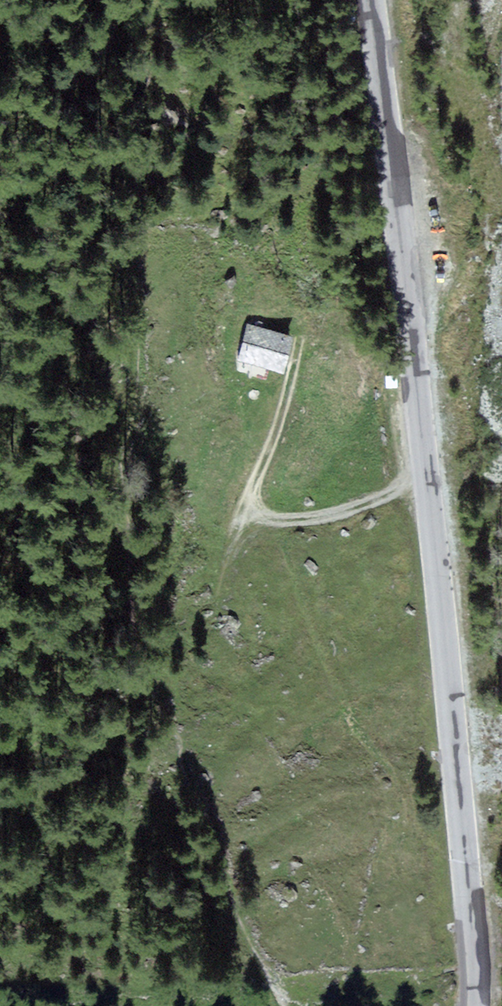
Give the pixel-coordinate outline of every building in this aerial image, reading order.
[(291,338),(249,326),(240,359),(282,370),(291,338)]
